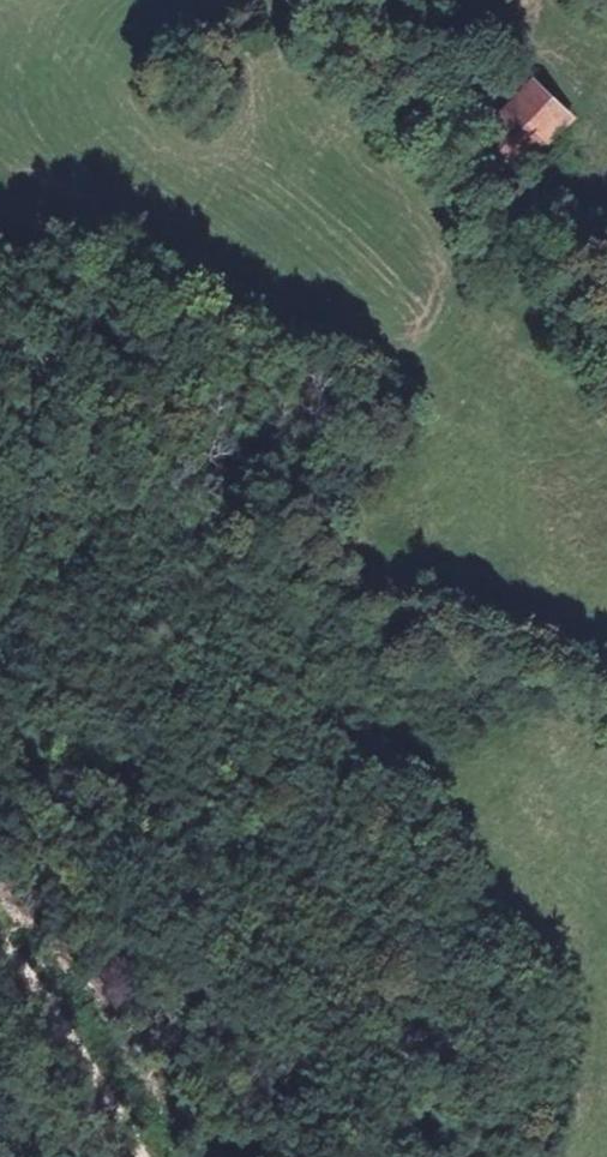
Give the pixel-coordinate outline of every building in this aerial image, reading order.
[(579,122),(534,74),(489,116),(534,164),(579,122)]
